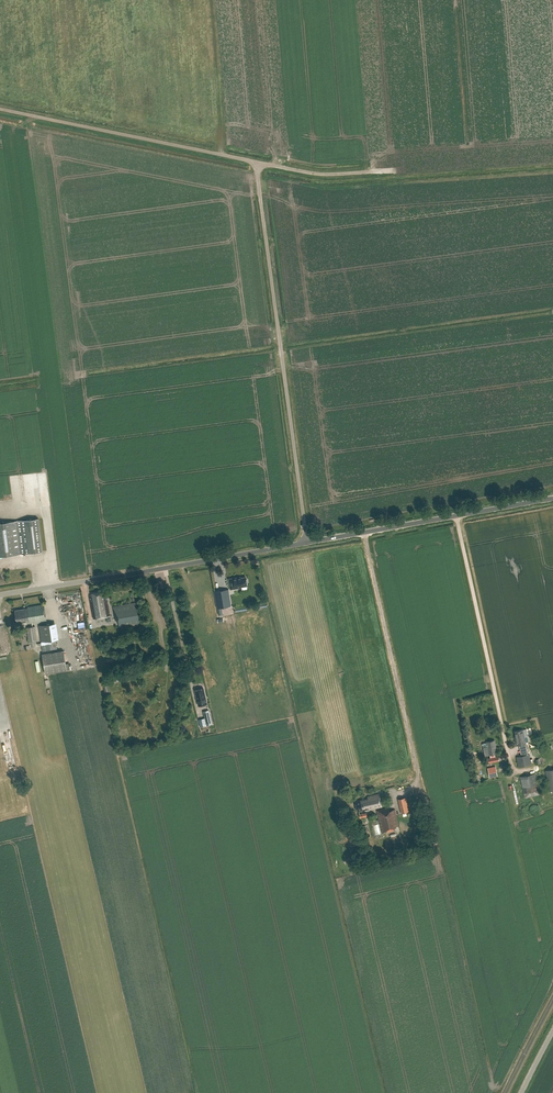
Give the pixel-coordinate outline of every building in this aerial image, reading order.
[(25,484),(22,484),(23,497),(33,496),(30,473),(21,474),(22,480),(24,480),(25,484)] [(21,554),(42,551),(38,518),(0,523),(0,556),(21,554)] [(246,579),(246,577),(238,578),(238,577),(229,579),(230,589),(241,587),(241,586),(247,585),(247,584),(248,583),(247,579),(246,579)] [(162,581),(158,581),(159,588),(163,587),(163,589),(167,589),(166,583),(163,583),(162,581)] [(222,607),(231,606),(228,589),(215,592),(217,608),(222,607)] [(93,618),(110,615),(106,591),(91,593),(92,596),(90,596),(93,618)] [(140,623),(136,602),(113,606),(115,620),(118,620),(119,627),(140,623)] [(27,623),(46,620),(43,604),(27,607),(28,608),(15,610),(17,623),(27,621),(27,623)] [(29,642),(37,640),(35,626),(26,627),(29,642)] [(67,671),(64,650),(43,654),(46,674),(67,671)] [(116,681),(133,677),(132,673),(115,677),(116,681)] [(207,703),(204,688),(195,689),(197,696),(198,699),(200,705),(207,703)] [(211,721),(209,710),(203,711),(204,714),(201,715),(201,718),(197,719),(199,726),(202,725),(202,726),(212,724),(212,721),(211,721)] [(528,736),(526,729),(523,730),(523,729),(515,731),(516,740),(515,740),(516,745),(526,743),(524,737),(528,736)] [(497,752),(495,740),(487,741),(487,742),(483,743),(483,744),(483,746),(484,747),(488,746),(489,754),(492,753),(493,757),(488,758),(489,762),(499,760),(498,756),(495,756),(495,753),(497,752)] [(519,766),(531,764),(529,754),(517,757),(519,766)] [(489,777),(497,776),(496,766),(488,767),(489,777)] [(552,790),(552,768),(545,771),(550,791),(552,790)] [(525,798),(540,794),(535,773),(520,777),(525,798)] [(362,811),(369,810),(369,809),(382,807),(379,794),(367,796),(368,798),(354,801),(357,811),(362,810),(362,811)] [(409,811),(407,804),(400,806),(401,813),(409,811)] [(390,811),(389,807),(377,810),(382,833),(394,830),(393,827),(399,826),(395,809),(390,811)] [(360,842),(358,828),(350,829),(352,843),(360,842)]
